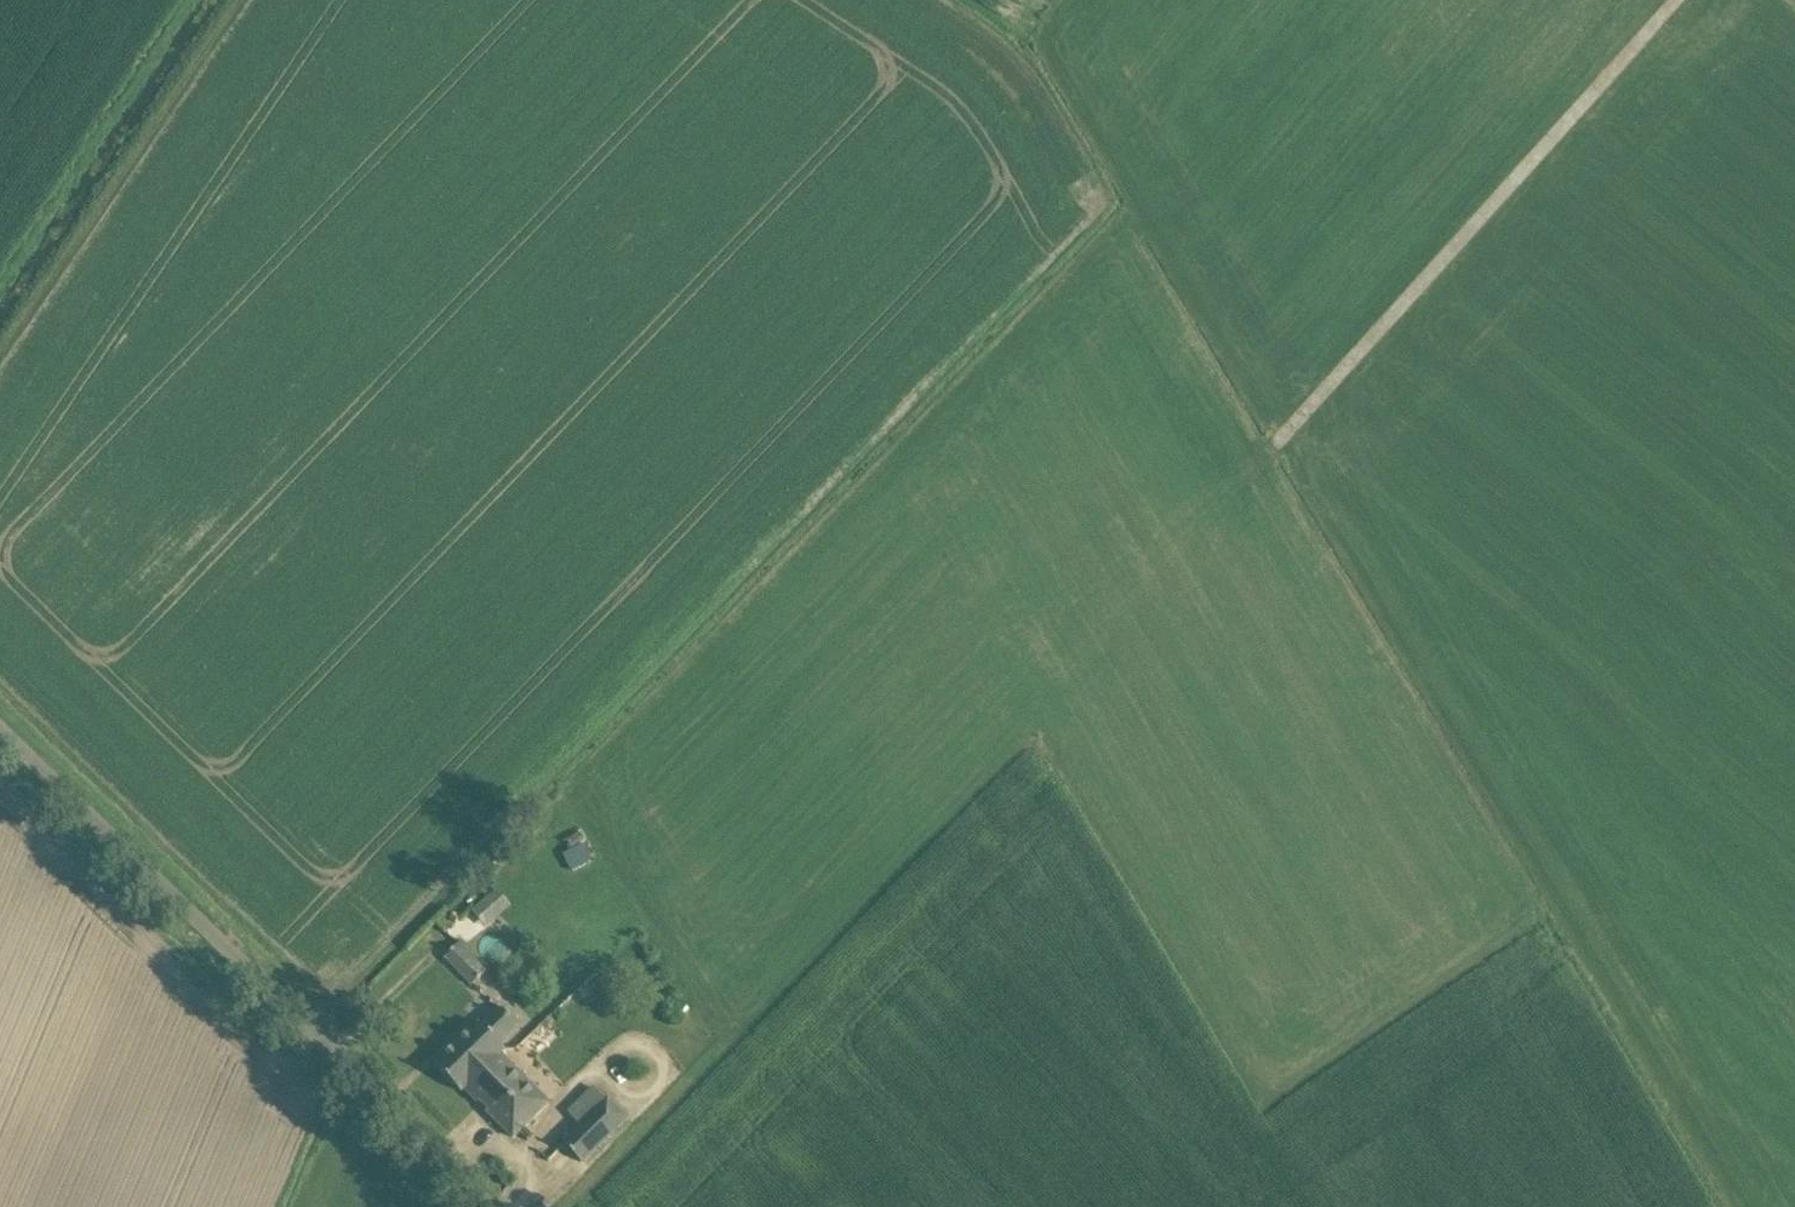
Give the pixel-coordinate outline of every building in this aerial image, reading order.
[(496,889),(472,910),(487,927),(511,905),(496,889)] [(446,957),(473,984),(486,971),(459,944),(446,957)] [(436,1066),(461,1092),(505,1048),(500,1044),(519,1025),(501,1007),(482,1025),(480,1023),(436,1066)] [(461,1092),(465,1088),(478,1102),(482,1098),(491,1107),(487,1111),(514,1138),(549,1102),(501,1053),(505,1048),(461,1092)] [(564,1143),(582,1162),(627,1118),(608,1099),(564,1143)]
